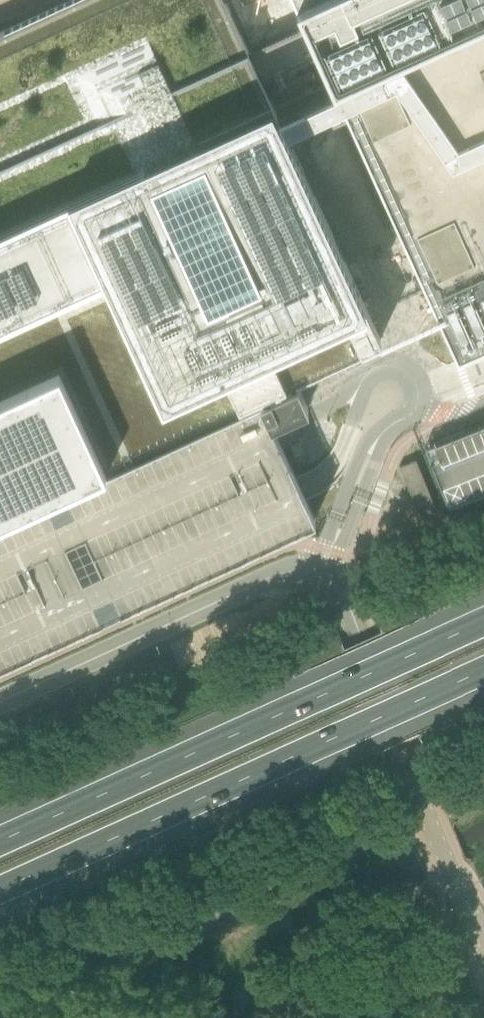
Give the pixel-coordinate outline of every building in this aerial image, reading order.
[(380,340),(289,141),(346,115),(347,118),(348,117),(457,359),(465,355),(466,355),(483,347),(483,0),(291,0),(302,24),(247,49),(224,0),(67,0),(0,31),(0,514),(380,340)] [(307,512),(297,489),(270,431),(258,406),(254,398),(173,435),(84,476),(0,515),(0,655),(307,512)] [(435,450),(458,507),(483,497),(483,429),(435,450)] [(433,504),(415,460),(399,466),(417,511),(433,504)]
